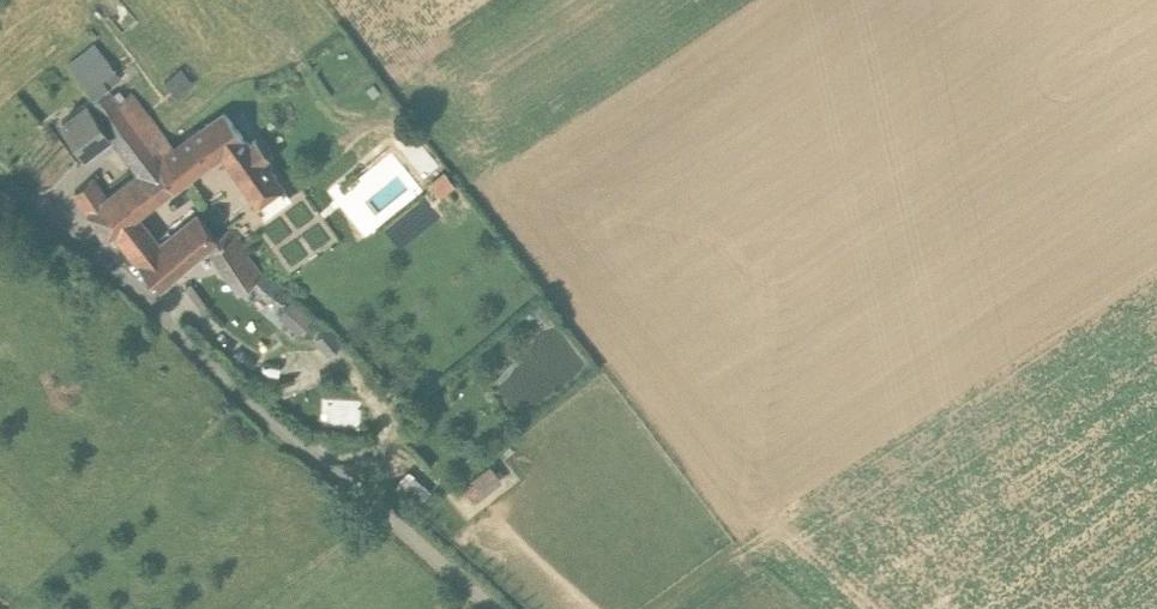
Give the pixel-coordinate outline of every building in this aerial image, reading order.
[(152,162),(158,157),(152,150),(167,139),(151,119),(130,92),(117,103),(107,89),(121,78),(103,55),(77,76),(94,99),(62,122),(85,153),(113,133),(140,170),(152,162)] [(256,138),(249,144),(225,113),(161,161),(158,157),(152,162),(171,187),(221,151),(260,205),(283,188),(262,161),(269,157),(256,138)] [(105,235),(171,187),(152,162),(140,170),(142,173),(106,199),(91,177),(75,191),(105,235)] [(432,180),(444,194),(455,185),(443,171),(432,180)] [(157,242),(136,257),(158,284),(209,244),(216,237),(199,214),(159,244),(157,242)] [(240,289),(250,282),(262,295),(277,307),(286,295),(270,283),(262,273),(260,274),(244,254),(228,228),(216,237),(209,244),(240,289)] [(312,317),(293,301),(280,316),(299,332),(312,317)] [(540,304),(530,313),(537,322),(548,313),(540,304)]
